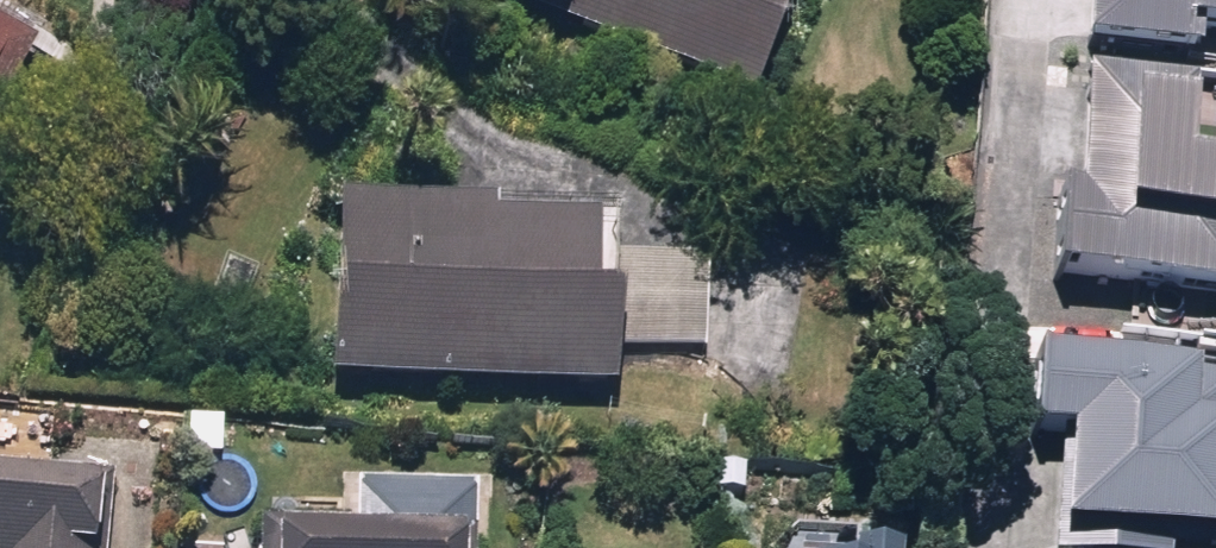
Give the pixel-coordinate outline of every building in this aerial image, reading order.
[(529,33),(534,17),(745,90),(777,0),(434,0),(529,33)] [(1075,74),(1215,75),(1215,0),(1076,0),(1075,74)] [(23,47),(0,35),(0,89),(23,47)] [(1215,324),(1215,140),(1189,139),(1190,113),(1055,108),(1046,317),(1215,324)] [(600,226),(300,221),(297,397),(597,402),(600,226)] [(1019,364),(1014,459),(1062,462),(1057,547),(1215,547),(1215,376),(1019,364)] [(0,472),(0,547),(87,547),(91,478),(0,472)] [(280,487),(277,547),(498,547),(501,497),(280,487)]
